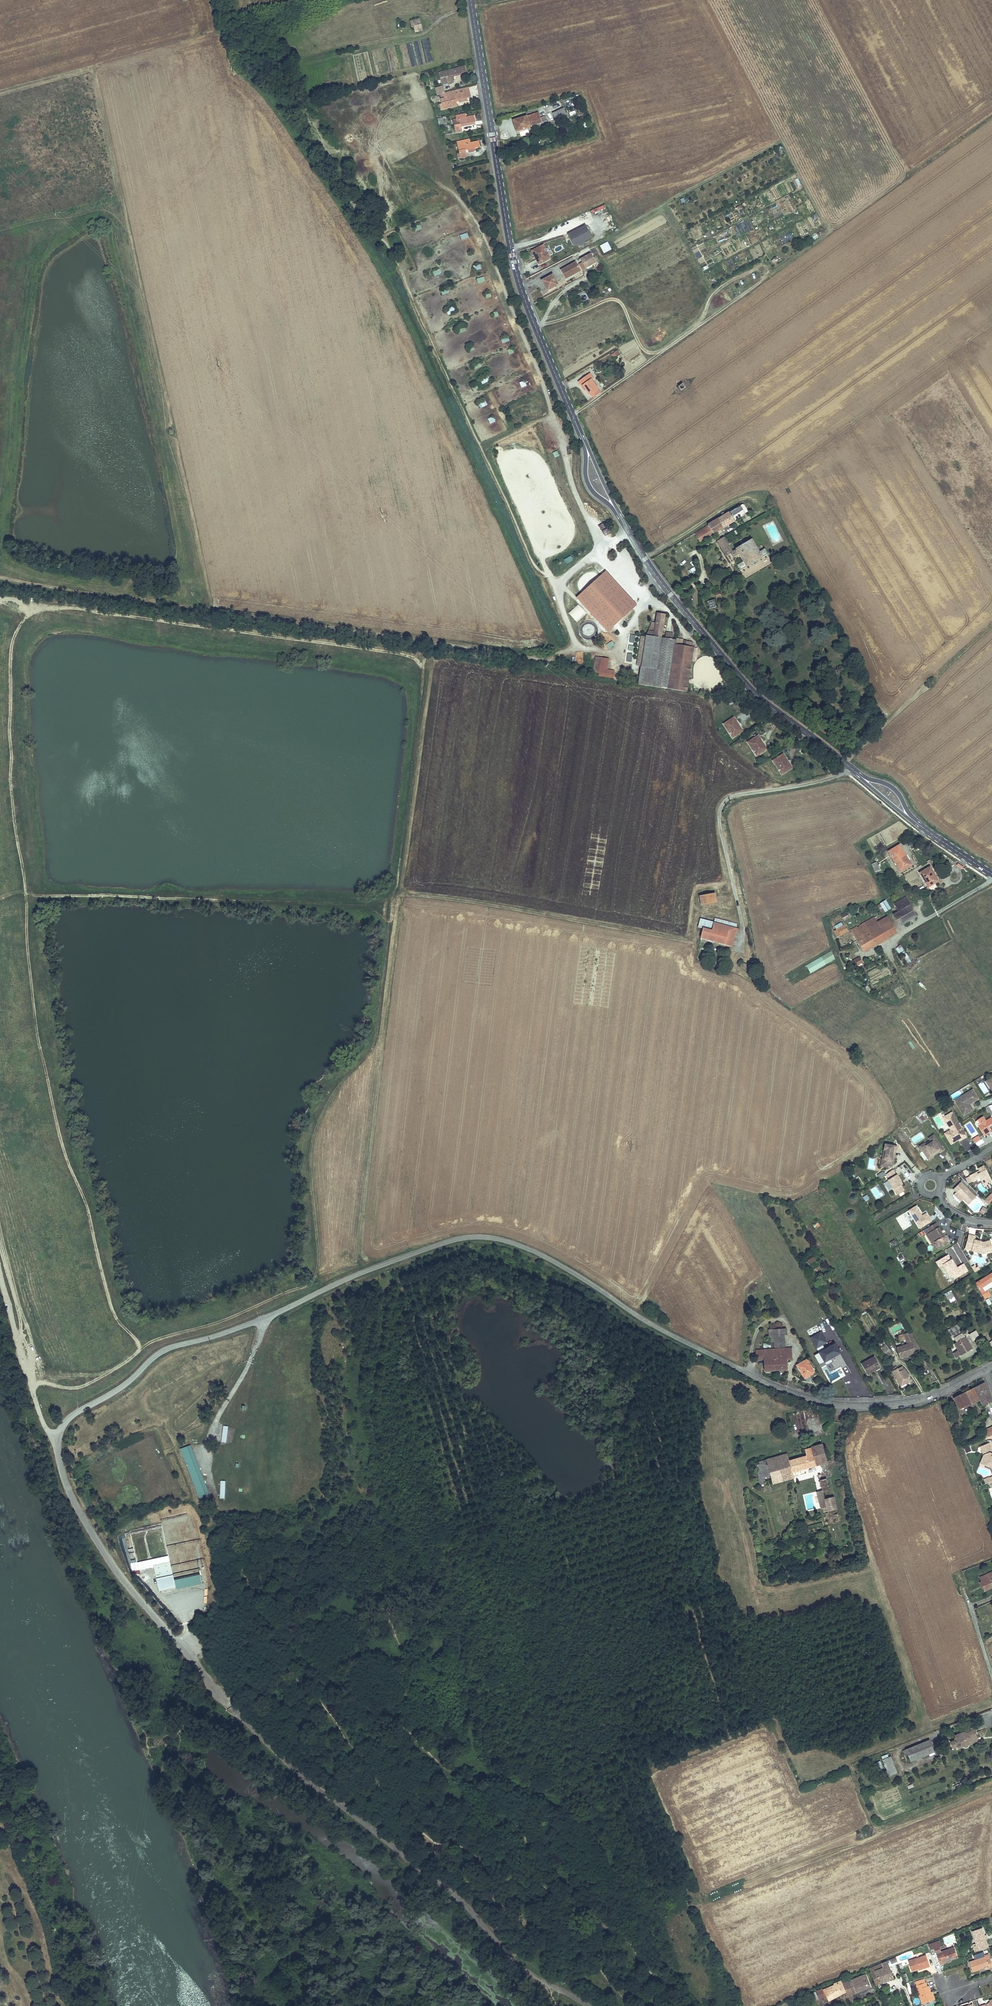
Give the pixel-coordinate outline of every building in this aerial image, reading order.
[(423,31),(420,19),(410,21),(412,28),(414,27),(415,32),(423,31)] [(466,72),(465,67),(439,73),(442,85),(453,82),(452,76),(466,72)] [(437,95),(445,93),(443,86),(435,88),(437,95)] [(455,90),(445,93),(447,99),(450,98),(450,101),(443,103),(445,109),(457,106),(455,100),(459,100),(466,98),(471,97),(469,91),(456,95),(455,90)] [(553,113),(555,119),(566,114),(563,108),(553,113)] [(513,121),(514,125),(516,124),(518,131),(530,128),(530,126),(547,121),(545,116),(540,117),(539,113),(513,121)] [(461,125),(475,122),(474,116),(466,118),(465,114),(456,115),(456,119),(454,120),(456,133),(462,132),(461,127),(461,125)] [(566,114),(555,119),(557,123),(568,118),(566,114)] [(468,149),(475,148),(479,147),(478,141),(471,143),(470,139),(460,141),(461,145),(458,146),(460,154),(458,154),(459,159),(467,157),(465,150),(468,149)] [(485,176),(483,170),(462,176),(464,181),(485,176)] [(599,207),(602,214),(608,212),(605,205),(599,207)] [(586,226),(568,235),(574,246),(591,237),(586,226)] [(777,247),(772,238),(762,242),(767,252),(777,247)] [(608,242),(600,245),(603,253),(611,250),(608,242)] [(543,245),(532,251),(539,264),(550,259),(543,245)] [(590,254),(581,259),(586,268),(595,263),(590,254)] [(575,262),(561,270),(566,279),(580,271),(575,262)] [(552,275),(542,280),(547,291),(558,285),(552,275)] [(446,310),(449,315),(456,311),(453,306),(446,310)] [(617,350),(611,355),(615,359),(621,354),(617,350)] [(583,384),(585,388),(589,393),(591,392),(593,391),(596,395),(601,392),(591,379),(593,377),(590,373),(579,381),(582,385),(583,384)] [(723,516),(718,520),(723,528),(735,521),(733,517),(743,511),(746,515),(748,513),(744,505),(742,505),(725,515),(724,514),(722,515),(723,516)] [(723,528),(718,520),(694,534),(700,543),(723,528)] [(740,571),(752,564),(755,562),(768,554),(765,549),(759,552),(751,540),(735,550),(736,551),(732,553),(723,538),(717,542),(726,557),(730,554),(733,559),(739,555),(743,562),(737,566),(740,571)] [(606,572),(577,598),(607,632),(636,606),(606,572)] [(717,608),(714,600),(707,602),(709,610),(717,608)] [(567,613),(575,622),(586,613),(578,604),(567,613)] [(653,623),(647,635),(642,666),(641,666),(639,680),(633,679),(632,683),(687,691),(694,647),(676,645),(677,640),(662,638),(665,615),(656,613),(655,617),(654,617),(653,623)] [(577,629),(586,643),(598,635),(588,621),(577,629)] [(642,666),(647,635),(640,635),(636,665),(641,666),(642,666)] [(612,641),(605,645),(607,649),(615,646),(612,641)] [(608,670),(609,658),(595,657),(593,676),(614,678),(614,670),(608,670)] [(734,722),(736,721),(734,717),(724,724),(733,738),(743,731),(739,726),(738,728),(734,722)] [(758,740),(760,739),(758,735),(748,742),(757,756),(767,749),(764,744),(762,746),(758,740)] [(784,759),(785,758),(783,754),(773,760),(782,774),(792,768),(789,763),(787,764),(784,759)] [(904,858),(906,857),(899,845),(889,851),(901,871),(905,869),(904,866),(908,864),(904,858)] [(920,873),(928,887),(938,881),(930,867),(920,873)] [(702,905),(716,903),(714,893),(700,895),(702,905)] [(916,916),(905,897),(894,903),(899,911),(893,914),(900,925),(916,916)] [(885,912),(890,909),(885,900),(880,903),(885,912)] [(887,916),(876,923),(859,932),(857,928),(856,927),(851,930),(864,952),(887,938),(896,932),(887,916)] [(716,918),(714,922),(736,929),(738,924),(716,918)] [(873,918),(857,928),(859,932),(876,923),(873,918)] [(712,931),(714,922),(701,919),(698,927),(704,929),(712,931)] [(712,931),(704,929),(701,938),(732,946),(736,932),(738,932),(739,929),(736,929),(714,922),(712,931)] [(835,926),(838,932),(846,928),(844,923),(842,924),(841,923),(835,926)] [(895,948),(898,954),(904,951),(901,945),(895,948)] [(830,951),(805,965),(810,973),(835,959),(830,951)] [(909,963),(906,953),(901,955),(904,965),(909,963)] [(861,963),(858,958),(852,961),(855,966),(861,963)] [(742,963),(740,970),(745,971),(746,968),(749,969),(750,966),(747,965),(747,964),(742,963)] [(972,1090),(954,1100),(963,1115),(972,1110),(969,1104),(968,1103),(971,1102),(971,1103),(977,1099),(972,1090)] [(952,1112),(944,1117),(951,1130),(945,1134),(951,1144),(957,1140),(955,1138),(957,1137),(959,1139),(960,1141),(966,1137),(952,1112)] [(991,1117),(986,1120),(980,1124),(978,1125),(983,1134),(990,1130),(991,1128),(991,1119),(991,1117)] [(934,1135),(929,1138),(930,1140),(931,1142),(926,1145),(921,1149),(929,1160),(934,1157),(933,1156),(932,1154),(938,1150),(939,1151),(940,1152),(944,1150),(934,1135)] [(896,1146),(885,1144),(884,1149),(886,1149),(885,1154),(883,1156),(882,1159),(884,1160),(883,1164),(885,1166),(889,1167),(893,1164),(893,1162),(892,1160),(893,1156),(894,1156),(896,1146)] [(973,1181),(976,1180),(980,1178),(981,1180),(985,1186),(986,1185),(988,1189),(991,1186),(991,1183),(983,1165),(978,1168),(980,1173),(981,1174),(979,1175),(978,1174),(977,1172),(970,1175),(970,1176),(973,1181)] [(893,1169),(886,1174),(890,1179),(888,1180),(898,1194),(905,1189),(902,1184),(903,1183),(897,1174),(896,1174),(893,1169)] [(961,1182),(953,1189),(956,1192),(961,1197),(962,1195),(964,1197),(962,1198),(963,1199),(968,1204),(975,1197),(961,1182)] [(956,1192),(954,1194),(961,1201),(963,1199),(962,1198),(964,1197),(962,1195),(961,1197),(956,1192)] [(921,1213),(916,1206),(909,1210),(919,1228),(931,1221),(926,1213),(922,1215),(921,1216),(920,1214),(921,1213)] [(935,1223),(927,1228),(930,1232),(929,1232),(935,1242),(939,1248),(948,1243),(942,1234),(941,1235),(940,1233),(941,1232),(935,1223)] [(929,1232),(926,1234),(931,1244),(935,1242),(929,1232)] [(968,1235),(966,1245),(972,1247),(971,1250),(983,1253),(991,1251),(991,1247),(990,1241),(983,1242),(974,1240),(975,1237),(968,1235)] [(947,1255),(936,1262),(939,1267),(943,1265),(950,1277),(953,1276),(954,1278),(967,1270),(963,1264),(956,1268),(951,1260),(950,1260),(947,1255)] [(984,1296),(989,1293),(987,1289),(984,1291),(982,1287),(991,1281),(991,1273),(976,1283),(984,1296)] [(949,1303),(955,1300),(951,1291),(945,1294),(949,1303)] [(973,1341),(980,1337),(976,1330),(969,1334),(973,1341)] [(811,1338),(817,1348),(820,1346),(826,1342),(821,1332),(811,1338)] [(904,1334),(906,1339),(907,1344),(897,1347),(900,1357),(915,1352),(914,1349),(912,1342),(915,1341),(910,1332),(904,1334)] [(963,1332),(954,1337),(957,1341),(958,1344),(956,1346),(958,1350),(953,1353),(956,1358),(961,1355),(960,1353),(966,1350),(967,1351),(972,1349),(963,1332)] [(785,1334),(769,1335),(770,1341),(771,1341),(771,1347),(785,1346),(785,1334)] [(819,1352),(814,1355),(821,1367),(826,1365),(830,1372),(841,1366),(842,1369),(847,1366),(840,1353),(837,1354),(836,1351),(838,1350),(835,1344),(829,1347),(829,1348),(826,1350),(825,1349),(822,1351),(819,1352)] [(792,1348),(756,1350),(757,1359),(764,1358),(765,1370),(787,1369),(787,1358),(792,1357),(792,1348)] [(886,1360),(894,1355),(889,1349),(882,1353),(886,1360)] [(880,1367),(874,1357),(862,1364),(868,1374),(880,1367)] [(797,1365),(804,1377),(810,1374),(811,1375),(813,1374),(814,1372),(814,1370),(807,1359),(797,1365)] [(896,1367),(892,1369),(901,1386),(911,1380),(905,1369),(904,1369),(902,1367),(898,1369),(896,1367)] [(984,1382),(973,1388),(979,1400),(990,1394),(984,1382)] [(979,1400),(973,1388),(954,1398),(959,1409),(964,1406),(964,1407),(979,1400)] [(989,1402),(991,1401),(991,1398),(990,1394),(979,1400),(982,1406),(989,1402)] [(822,1444),(805,1449),(807,1455),(789,1460),(787,1454),(755,1463),(759,1478),(770,1475),(772,1483),(793,1478),(792,1472),(827,1462),(822,1444)] [(190,1445),(187,1446),(207,1499),(210,1498),(208,1493),(190,1445)] [(207,1499),(187,1446),(180,1449),(200,1502),(207,1499)] [(982,1459),(985,1466),(991,1468),(991,1454),(990,1453),(984,1456),(982,1459)] [(822,1490),(817,1492),(821,1508),(822,1508),(823,1512),(837,1508),(833,1496),(824,1499),(822,1490)] [(139,1570),(153,1566),(170,1562),(169,1557),(138,1564),(139,1570)] [(170,1562),(153,1566),(159,1591),(176,1587),(174,1581),(170,1562)] [(980,1578),(981,1581),(985,1591),(991,1588),(991,1572),(980,1578)] [(200,1575),(174,1581),(176,1587),(176,1590),(202,1584),(200,1575)] [(971,1740),(977,1738),(973,1728),(966,1730),(966,1731),(954,1736),(957,1741),(951,1743),(953,1748),(957,1747),(957,1748),(963,1746),(964,1747),(966,1747),(968,1746),(968,1744),(967,1741),(971,1740)] [(910,1761),(934,1751),(929,1740),(906,1749),(910,1761)] [(891,1753),(881,1757),(887,1776),(897,1772),(891,1753)] [(972,1931),(977,1947),(978,1950),(988,1947),(982,1927),(972,1931)] [(929,1944),(931,1949),(935,1947),(939,1946),(941,1945),(939,1940),(929,1944)] [(940,1964),(944,1963),(943,1961),(951,1959),(957,1957),(954,1947),(941,1951),(939,1946),(935,1947),(936,1952),(940,1964)] [(925,1966),(925,1967),(930,1966),(926,1955),(908,1960),(911,1970),(918,1968),(925,1966)] [(989,1955),(985,1956),(969,1961),(972,1971),(980,1968),(980,1967),(983,1966),(988,1965),(989,1967),(991,1966),(991,1964),(990,1958),(989,1955)] [(869,1968),(875,1984),(894,1977),(887,1961),(869,1968)] [(848,1995),(850,1995),(871,1987),(866,1974),(853,1979),(851,1979),(850,1976),(841,1980),(846,1991),(848,1995)] [(828,2000),(846,1991),(841,1980),(833,1983),(834,1984),(823,1989),(823,1988),(811,1994),(812,1997),(813,1996),(815,2000),(826,1995),(828,2000)] [(922,2003),(933,2000),(930,1992),(928,1985),(927,1986),(925,1980),(916,1983),(922,2003)]
